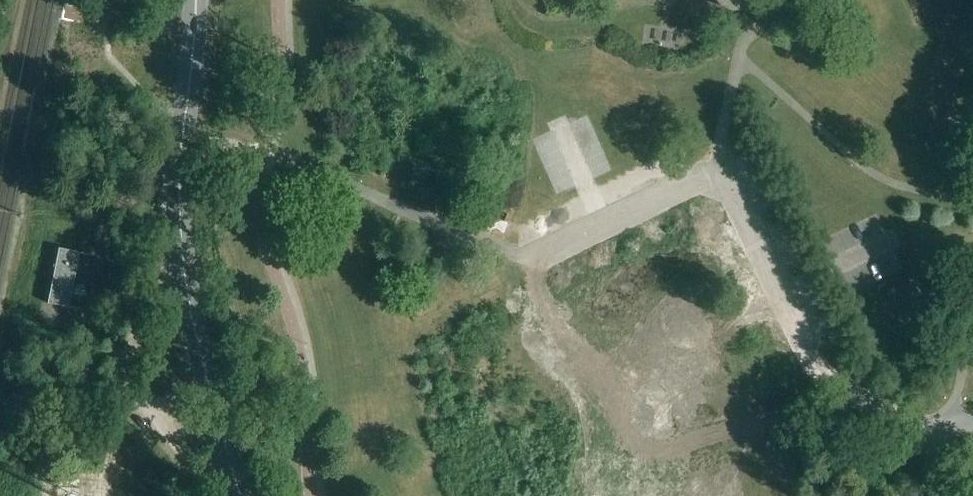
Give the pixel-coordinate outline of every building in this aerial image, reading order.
[(726,7),(735,10),(745,8),(753,1),(753,0),(720,0),(726,7)] [(509,224),(479,212),(475,222),(505,235),(507,228),(509,224)] [(48,304),(69,308),(80,254),(59,249),(48,304)]
